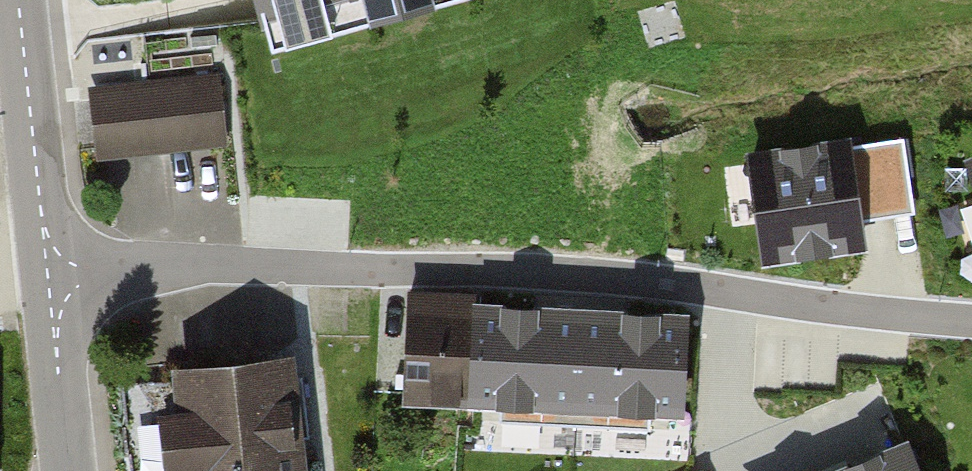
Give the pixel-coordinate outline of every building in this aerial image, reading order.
[(274,46),(441,0),(261,0),(274,46)] [(215,80),(94,93),(100,150),(221,137),(215,80)] [(903,136),(753,158),(767,256),(862,243),(856,202),(911,194),(903,136)] [(684,319),(411,307),(407,395),(500,399),(499,420),(650,427),(651,408),(680,409),(684,319)] [(286,360),(183,372),(194,470),(298,470),(286,360)] [(905,446),(844,470),(915,470),(905,446)]
